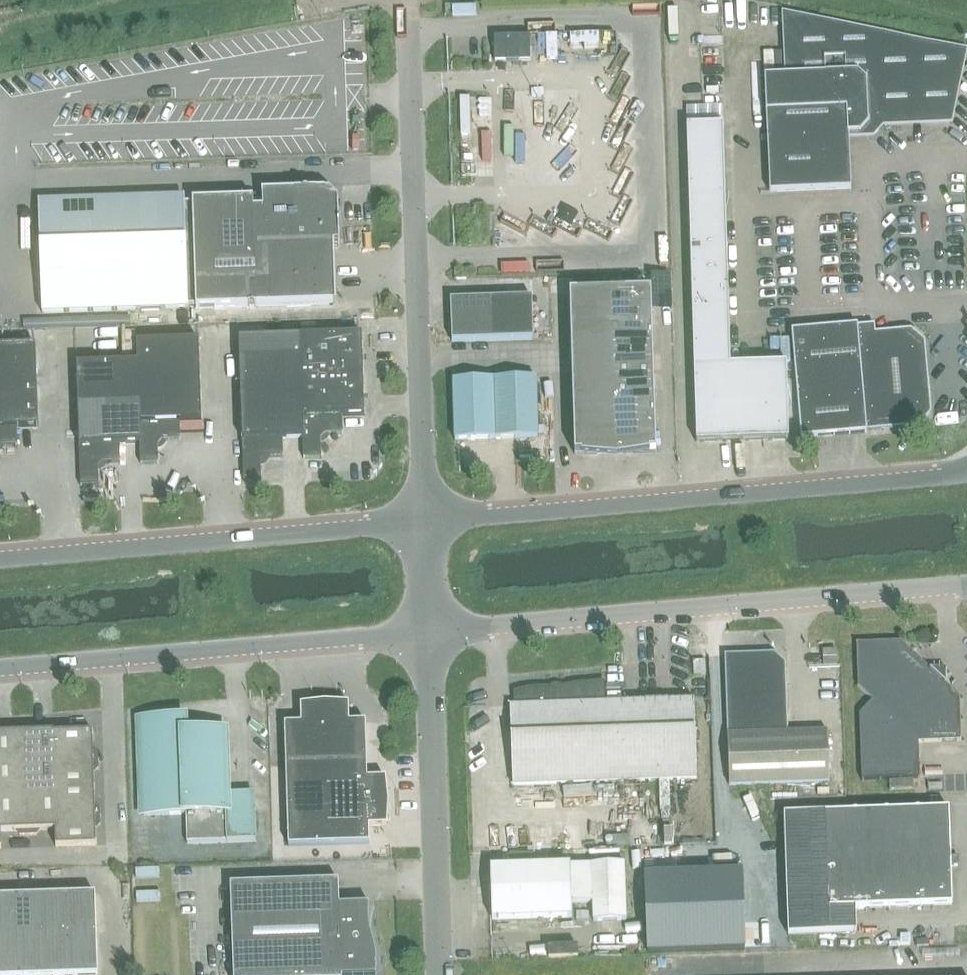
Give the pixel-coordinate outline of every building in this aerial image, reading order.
[(874,138),(883,128),(952,124),(966,53),(966,50),(782,12),(785,76),(765,77),(770,193),(851,189),(849,139),(874,138)] [(531,37),(495,38),(495,62),(531,61),(531,37)] [(548,38),(549,56),(563,56),(563,38),(548,38)] [(696,443),(789,440),(786,364),(730,365),(723,126),(687,127),(696,443)] [(42,314),(189,309),(188,307),(336,304),(334,245),(340,244),(338,204),(333,204),(325,196),(325,191),(262,193),(262,199),(192,201),(192,203),(185,203),(38,206),(42,314)] [(570,294),(574,455),(656,452),(651,291),(570,294)] [(452,342),(533,339),(532,297),(450,300),(452,342)] [(874,333),(870,330),(866,326),(857,327),(857,325),(791,331),(801,439),(867,433),(866,431),(919,427),(930,413),(924,342),(911,330),(874,333)] [(283,457),(283,440),(303,439),(304,460),(322,459),(321,440),(325,436),(343,435),(343,418),(365,417),(362,335),(239,339),(244,482),(262,481),(261,462),(265,458),(283,457)] [(99,486),(98,468),(102,463),(120,462),(120,445),(140,445),(140,465),(159,464),(158,445),(162,440),(180,440),(180,423),(202,422),(199,341),(136,343),(137,363),(76,365),(80,487),(99,486)] [(16,445),(17,446),(17,429),(39,428),(36,346),(0,347),(0,446),(16,445)] [(453,381),(455,441),(538,438),(536,378),(453,381)] [(861,780),(919,778),(918,743),(961,742),(960,697),(943,682),(945,680),(945,674),(939,669),(934,669),(932,671),(900,642),(856,643),(858,688),(872,701),(859,715),(861,780)] [(823,651),(824,666),(837,666),(836,651),(823,651)] [(774,654),(724,656),(727,736),(729,787),(829,783),(828,732),(788,733),(785,664),(774,654)] [(705,661),(693,662),(694,676),(706,676),(705,661)] [(553,688),(539,687),(526,689),(513,692),(514,706),(509,706),(511,786),(697,779),(694,700),(605,703),(604,681),(579,683),(574,684),(569,685),(564,686),(560,687),(560,690),(553,690),(553,688)] [(285,724),(286,766),(367,763),(366,722),(349,722),(349,704),(325,703),(301,706),(301,724),(285,724)] [(144,815),(177,814),(186,814),(187,844),(257,841),(256,810),(227,811),(224,731),(184,732),(184,718),(140,719),(144,815)] [(2,849),(2,832),(20,832),(20,837),(37,836),(37,831),(57,830),(58,847),(97,845),(96,825),(101,825),(100,808),(95,808),(94,769),(99,769),(98,752),(93,752),(93,732),(54,733),(54,732),(34,732),(33,727),(16,728),(16,733),(0,734),(0,849),(2,849)] [(387,826),(389,802),(386,778),(368,779),(367,763),(286,766),(289,846),(370,844),(369,827),(387,826)] [(846,813),(784,815),(789,935),(856,933),(856,929),(855,909),(941,906),(952,906),(951,865),(955,865),(955,857),(951,858),(949,809),(846,813)] [(673,821),(673,839),(709,838),(709,820),(673,821)] [(624,863),(591,864),(593,903),(593,922),(626,920),(624,863)] [(570,865),(490,868),(492,920),(572,917),(570,865)] [(742,872),(645,875),(647,953),(745,950),(742,872)] [(377,968),(376,958),(369,923),(370,904),(369,903),(369,904),(340,906),(339,881),(231,885),(234,974),(376,974),(377,968)] [(96,894),(0,898),(0,974),(98,974),(96,894)]
